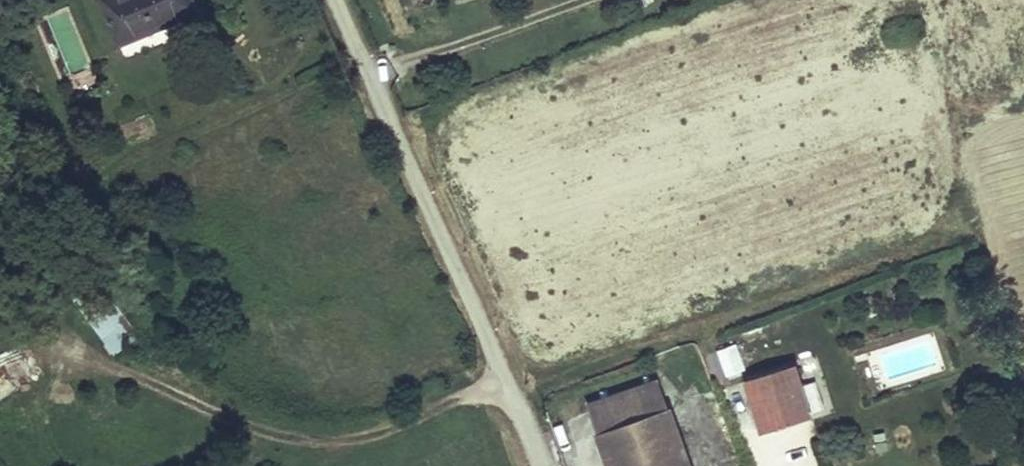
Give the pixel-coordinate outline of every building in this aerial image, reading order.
[(23,6),(20,0),(0,0),(0,16),(23,6)] [(194,11),(190,0),(103,0),(120,42),(194,11)] [(726,377),(746,370),(737,342),(716,349),(726,377)] [(792,367),(740,383),(756,433),(808,417),(792,367)] [(660,386),(589,412),(597,435),(669,410),(660,386)] [(608,465),(689,465),(669,410),(597,435),(608,465)] [(876,444),(877,451),(888,449),(886,442),(876,444)]
